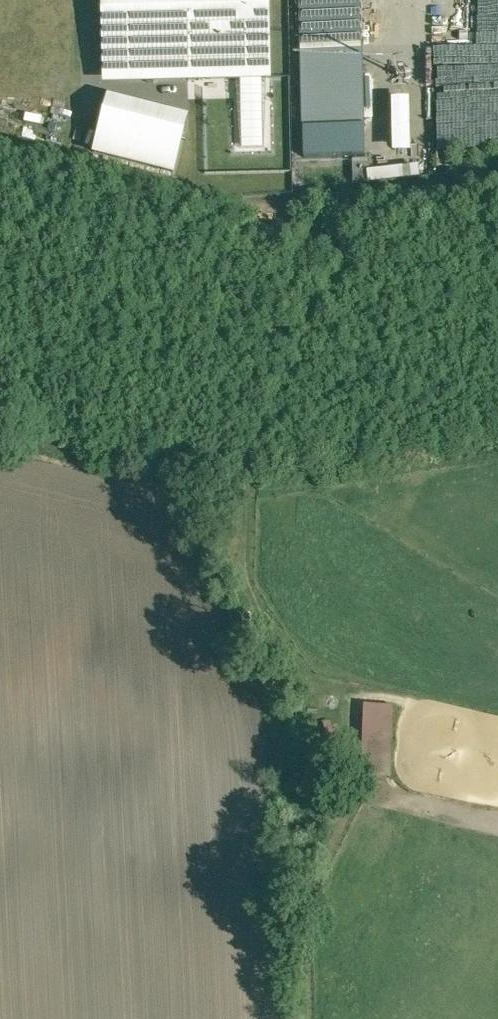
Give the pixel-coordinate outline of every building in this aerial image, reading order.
[(104,82),(238,78),(259,77),(271,78),(270,0),(102,0),(104,82)] [(303,122),(365,121),(362,0),(300,0),(303,122)] [(437,147),(497,145),(497,92),(473,93),(473,80),(486,80),(486,74),(434,76),(437,147)] [(238,78),(239,146),(261,145),(259,77),(238,78)] [(105,111),(184,131),(188,116),(108,95),(105,111)] [(387,98),(389,152),(408,151),(406,98),(387,98)] [(94,151),(174,172),(184,131),(105,111),(94,151)] [(361,127),(299,128),(300,157),(362,156),(361,127)] [(392,705),(364,704),(363,775),(391,775),(392,705)]
